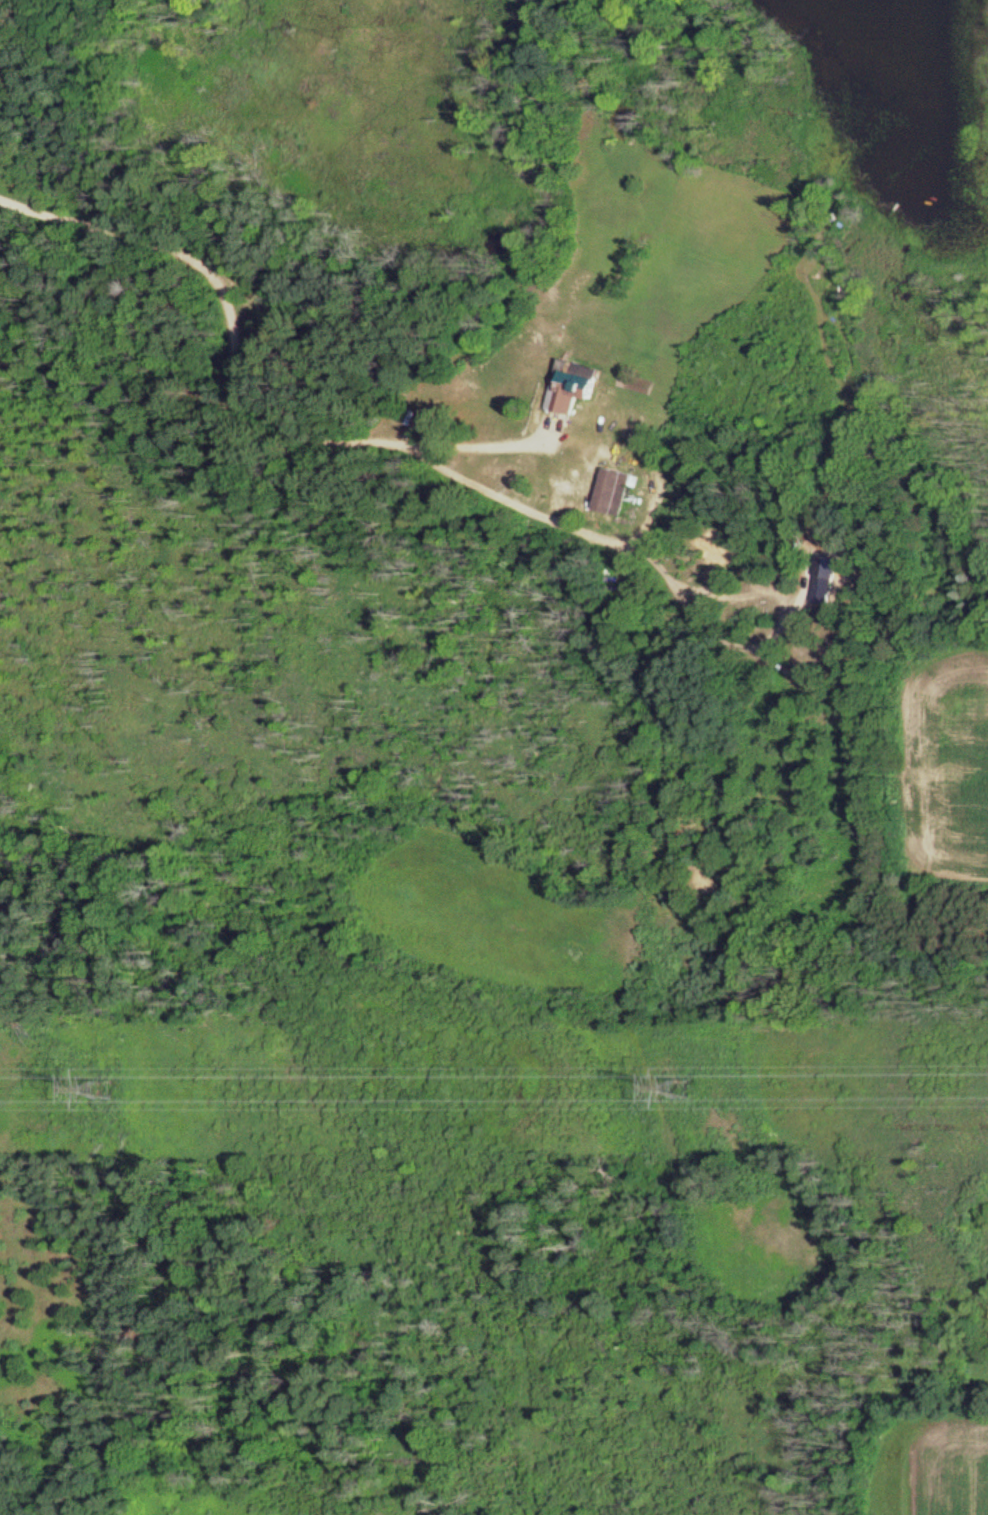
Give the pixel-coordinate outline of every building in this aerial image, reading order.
[(597,402),(604,371),(564,362),(553,412),(578,418),(582,399),(597,402)] [(634,477),(607,470),(597,513),(624,519),(634,477)] [(836,606),(836,574),(818,574),(818,606),(836,606)]
